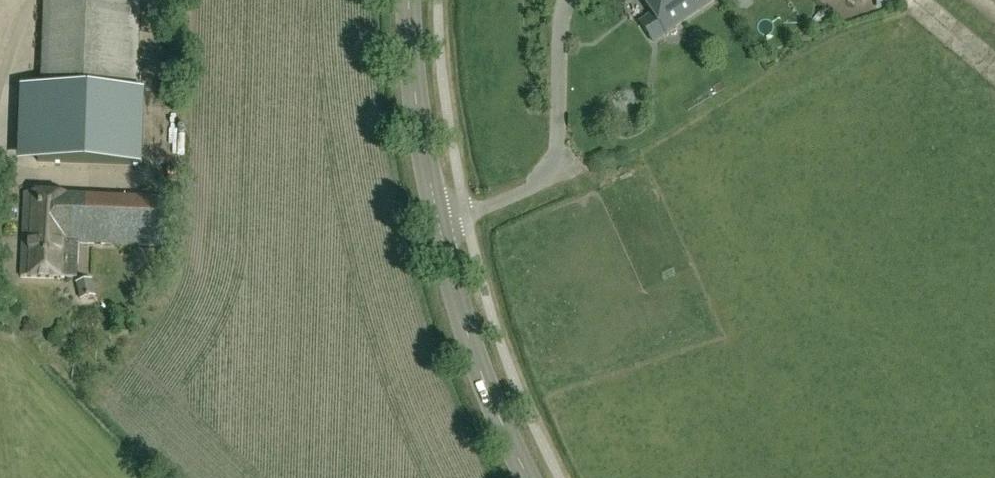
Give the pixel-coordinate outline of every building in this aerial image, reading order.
[(133,167),(139,3),(47,0),(43,97),(48,97),(47,106),(37,106),(37,94),(11,93),(9,153),(34,155),(34,151),(46,152),(45,164),(133,167)] [(653,15),(640,24),(653,42),(715,0),(643,0),(653,15)] [(992,17),(994,14),(994,0),(977,0),(992,17)] [(71,243),(72,197),(24,196),(21,278),(73,279),(74,264),(77,260),(77,243),(71,243)] [(71,243),(77,243),(166,246),(167,201),(167,200),(72,197),(71,243)]
